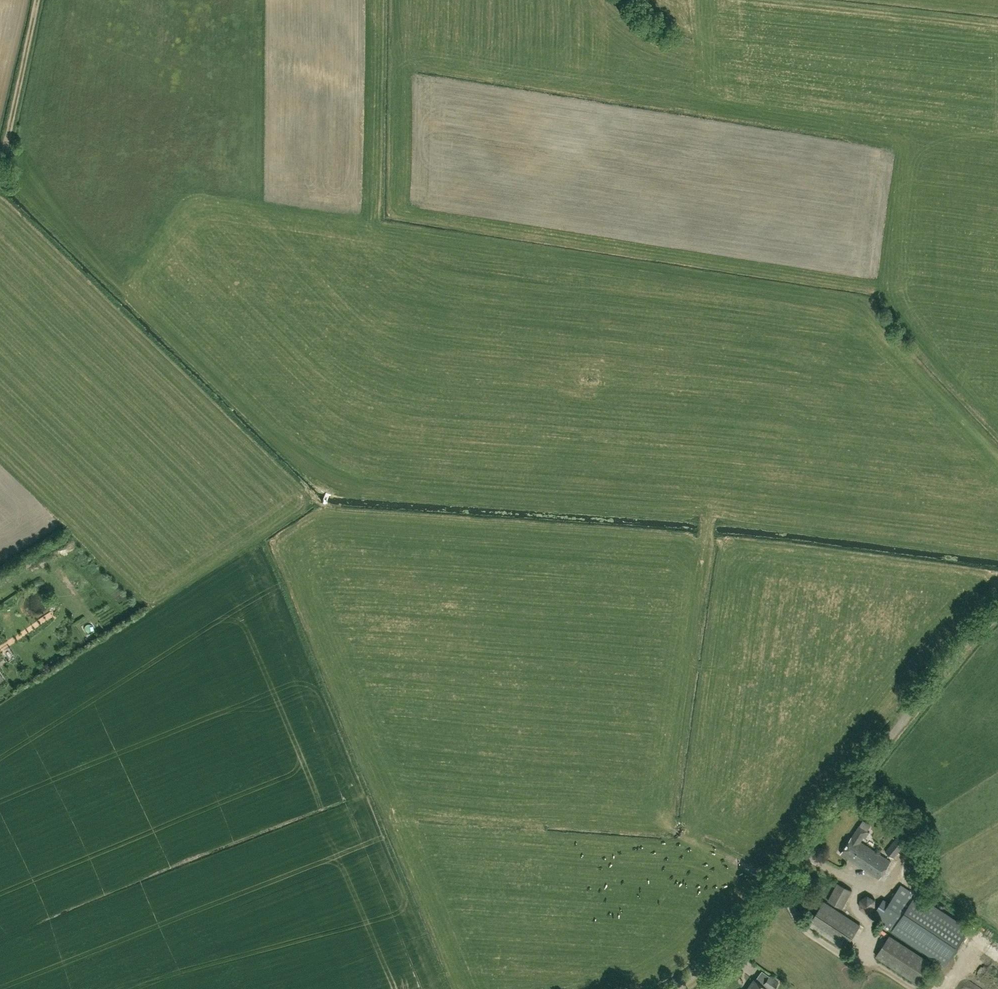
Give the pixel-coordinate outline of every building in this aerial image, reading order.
[(840,853),(879,879),(891,861),(860,841),(868,830),(860,825),(853,835),(852,835),(840,853)] [(898,836),(886,851),(893,858),(906,842),(898,836)] [(828,900),(842,908),(851,890),(837,883),(828,900)] [(945,963),(968,929),(901,885),(889,902),(884,899),(872,915),(945,963)] [(851,899),(850,908),(870,911),(872,898),(859,896),(859,900),(851,899)] [(860,925),(824,901),(809,924),(845,948),(860,925)] [(930,961),(890,935),(876,956),(916,982),(930,961)] [(772,988),(773,988),(778,981),(769,975),(763,983),(772,988)] [(746,988),(766,988),(753,979),(746,988)]
